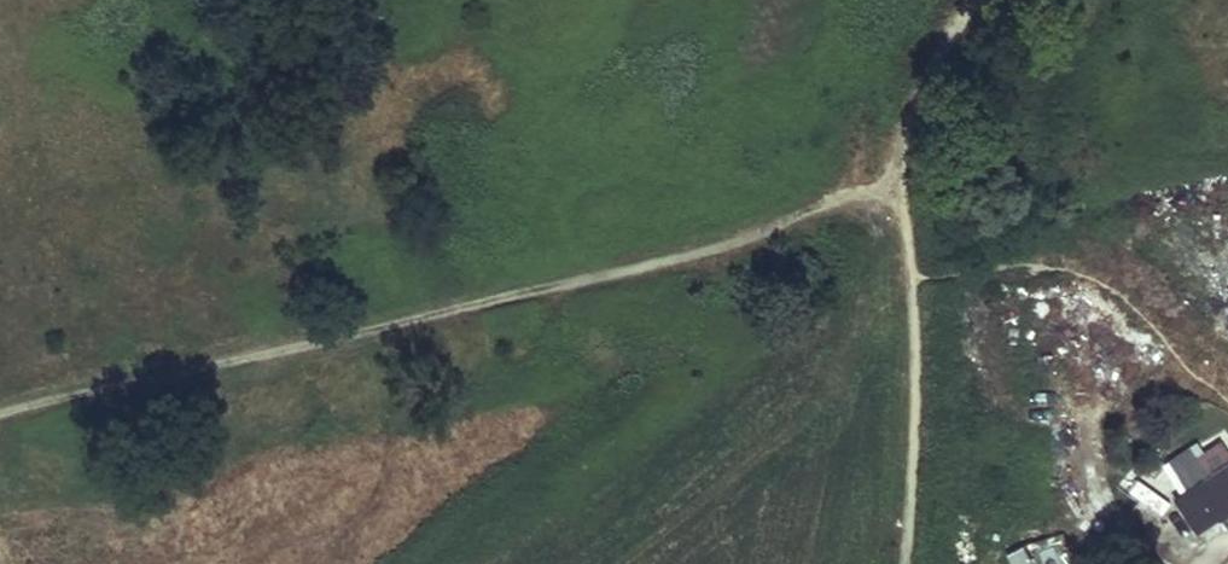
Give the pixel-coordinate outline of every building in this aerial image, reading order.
[(1218,434),(1159,471),(1198,533),(1227,514),(1227,449),(1218,434)] [(1011,563),(1033,563),(1025,546),(1007,555),(1011,563)]
